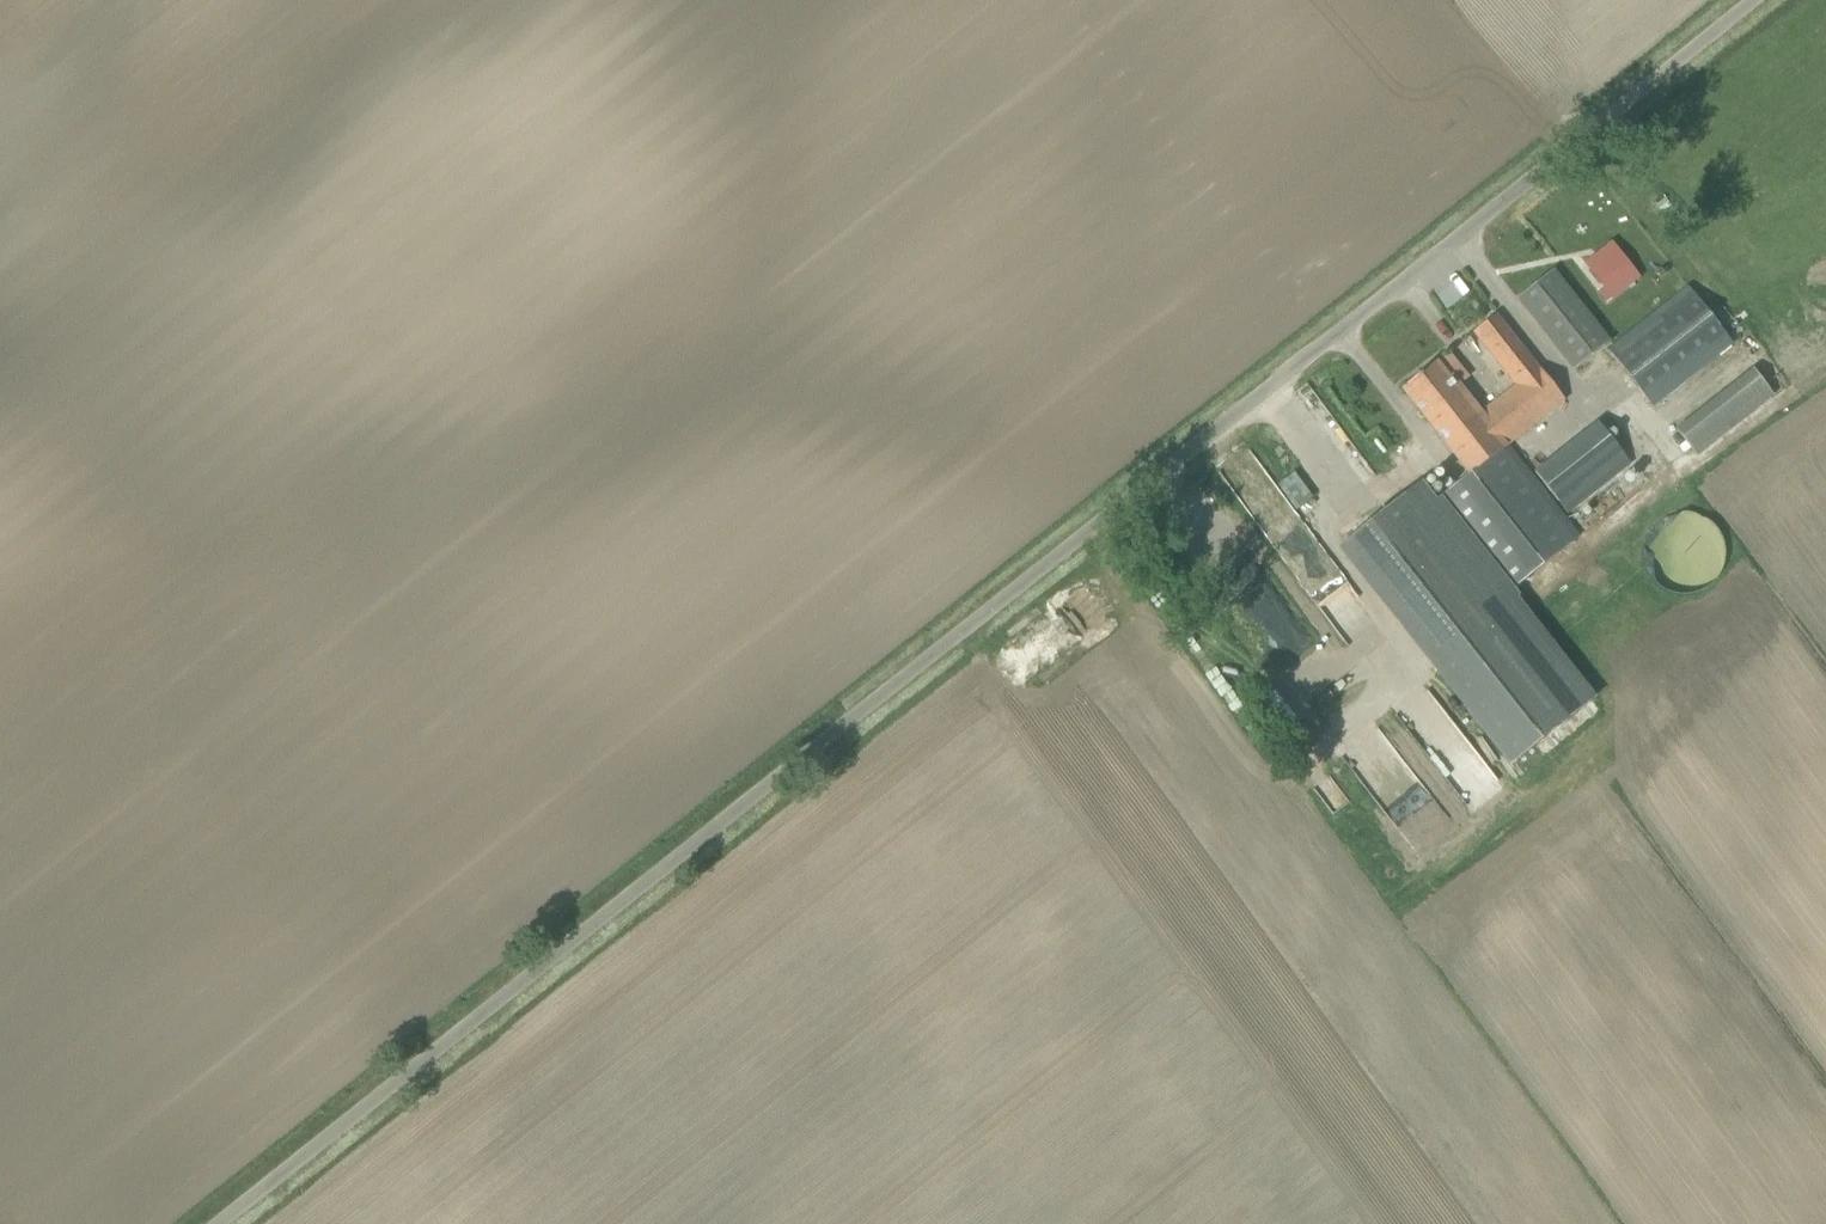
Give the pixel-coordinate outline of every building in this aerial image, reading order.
[(1517,298),(1575,371),(1610,342),(1553,270),(1517,298)] [(1609,351),(1624,370),(1653,407),(1733,344),(1689,288),(1609,351)] [(1435,501),(1507,593),(1579,537),(1508,445),(1564,401),(1496,315),(1474,332),(1514,384),(1479,411),(1459,385),(1456,387),(1436,362),(1402,389),(1470,474),(1435,501)] [(1676,430),(1697,456),(1773,395),(1753,370),(1676,430)] [(1631,464),(1598,421),(1534,470),(1567,513),(1631,464)] [(1591,701),(1507,593),(1435,501),(1421,483),(1344,544),(1516,761),(1591,701)] [(1700,517),(1691,514),(1682,513),(1674,514),(1667,516),(1658,521),(1652,528),(1647,534),(1644,542),(1642,549),(1642,555),(1643,561),(1644,567),(1646,572),(1649,577),(1652,581),(1658,586),(1665,591),(1674,594),(1682,595),(1691,594),(1698,592),(1707,587),(1714,580),(1720,572),(1723,563),(1724,554),(1723,546),(1721,539),(1717,531),(1711,524),(1700,517)]
